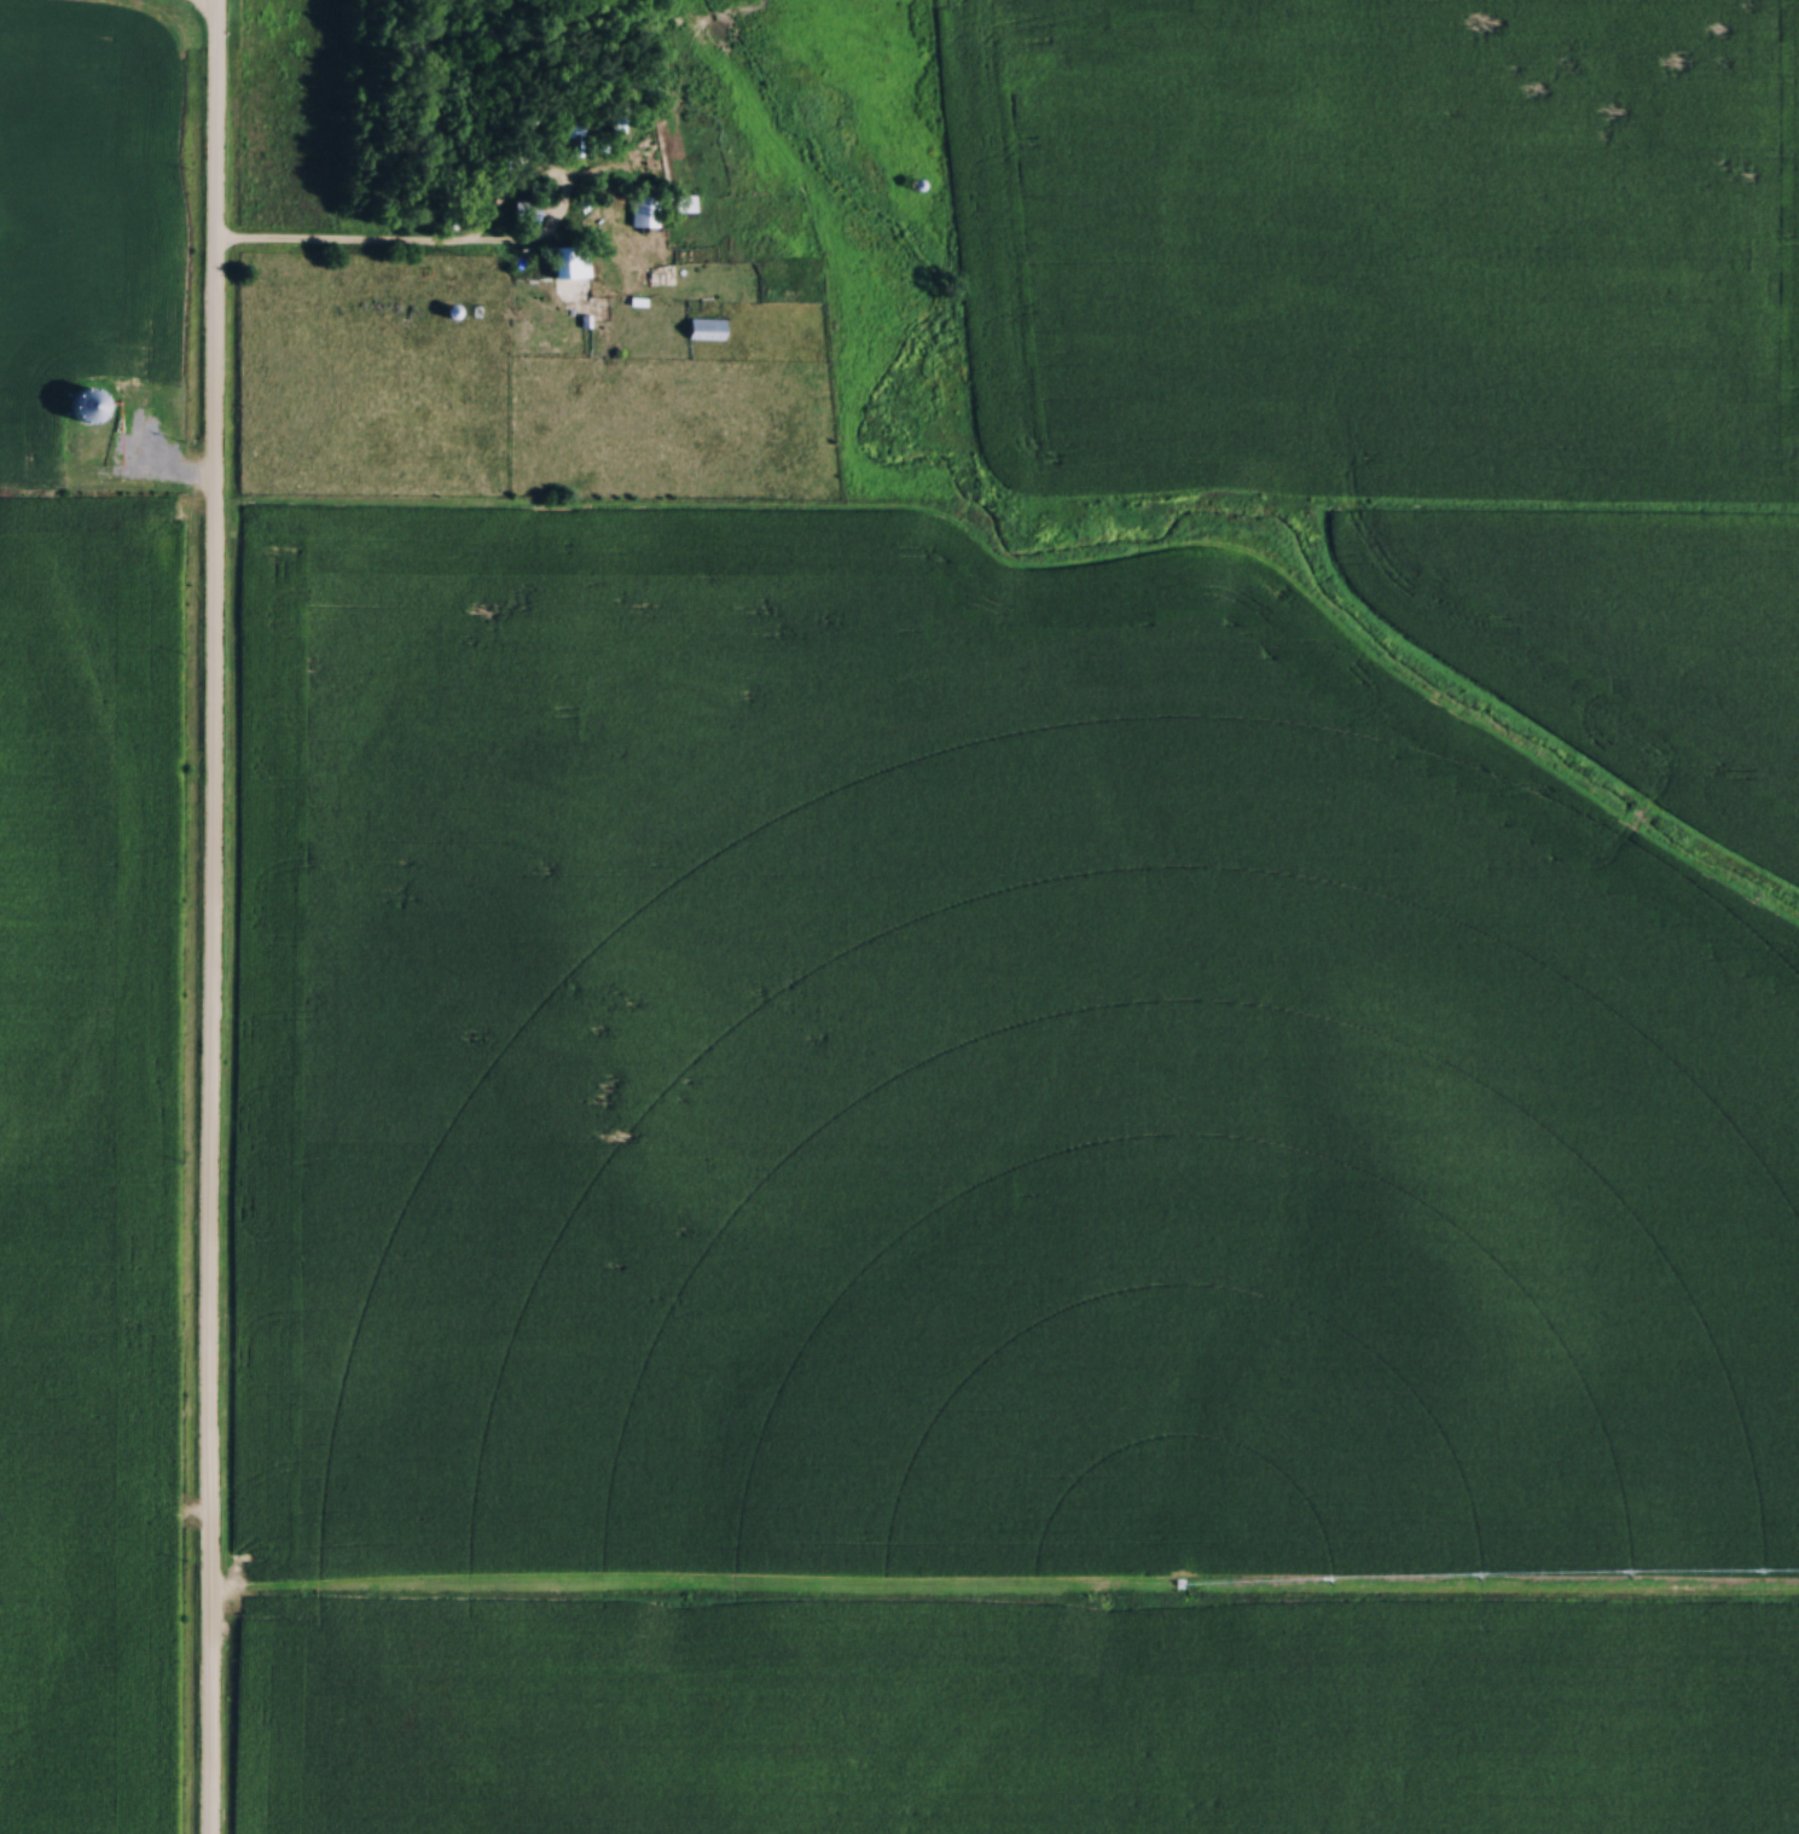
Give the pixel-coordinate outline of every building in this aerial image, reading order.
[(624,107),(607,107),(607,133),(623,134),(624,107)] [(577,124),(554,124),(554,140),(577,140),(577,124)] [(657,229),(657,193),(631,193),(631,229),(657,229)] [(695,214),(695,196),(668,196),(668,214),(695,214)] [(511,201),(511,225),(536,225),(536,201),(511,201)] [(547,281),(587,281),(587,248),(547,248),(547,281)] [(724,340),(724,320),(686,320),(686,340),(724,340)] [(79,430),(104,406),(84,385),(59,409),(79,430)]
